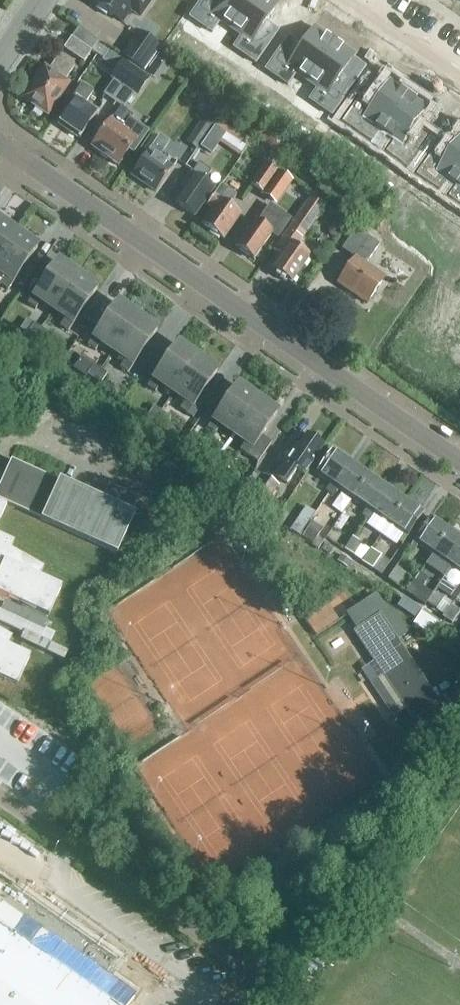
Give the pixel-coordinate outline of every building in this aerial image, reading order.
[(96,4),(121,21),(130,9),(140,17),(152,1),(150,0),(99,0),(96,4)] [(189,19),(211,35),(219,24),(230,31),(252,0),(203,0),(189,19)] [(230,31),(241,39),(233,50),(255,65),(278,33),(265,24),(279,5),(272,0),(252,0),(230,31)] [(287,40),(265,72),(287,87),(295,76),(306,84),(334,43),(314,29),(300,49),(287,40)] [(136,32),(118,56),(122,59),(136,68),(141,72),(158,48),(136,32)] [(71,38),(64,49),(84,62),(91,51),(71,38)] [(334,43),(306,84),(316,91),(309,102),(331,118),(353,86),(341,77),(354,57),(334,43)] [(108,53),(102,63),(115,71),(111,77),(114,79),(103,96),(113,103),(125,86),(136,68),(122,59),(121,61),(108,53)] [(45,71),(25,99),(36,107),(34,110),(43,115),(44,113),(47,115),(66,87),(63,85),(74,69),(58,58),(48,73),(45,71)] [(125,86),(113,103),(120,108),(123,110),(135,92),(138,94),(150,77),(141,72),(136,68),(125,86)] [(363,93),(341,125),(375,148),(382,137),(381,136),(410,96),(389,82),(376,101),(363,93)] [(76,100),(60,125),(69,131),(68,133),(79,141),(97,115),(84,106),(93,94),(81,86),(73,98),(76,100)] [(410,96),(381,136),(382,137),(392,144),(385,155),(407,170),(429,139),(417,130),(430,110),(410,96)] [(109,123),(91,149),(118,168),(126,156),(129,158),(145,135),(129,124),(134,116),(123,110),(120,108),(109,123)] [(253,133),(281,151),(291,136),(262,118),(253,133)] [(203,120),(187,144),(198,151),(200,148),(215,127),(203,120)] [(215,127),(200,148),(211,155),(226,134),(215,127)] [(148,153),(133,175),(140,180),(139,182),(155,193),(172,170),(158,160),(169,143),(159,137),(148,153)] [(417,177),(439,193),(446,182),(457,189),(458,189),(459,186),(459,142),(452,154),(439,145),(417,177)] [(266,163),(250,187),(263,195),(279,172),(266,163)] [(185,190),(175,204),(183,210),(182,212),(190,218),(191,215),(194,217),(213,190),(203,183),(209,173),(199,166),(192,176),(191,176),(182,189),(185,190)] [(279,172),(263,195),(273,201),(289,179),(279,172)] [(212,212),(202,226),(222,240),(239,215),(228,207),(236,197),(221,186),(206,207),(212,212)] [(449,200),(459,207),(459,186),(458,189),(457,189),(449,200)] [(281,255),(270,270),(279,276),(279,279),(285,284),(287,282),(291,285),(309,258),(296,249),(325,207),(311,197),(281,240),(274,250),(281,255)] [(254,223),(236,249),(253,261),(272,235),(277,238),(290,219),(271,206),(257,225),(254,223)] [(19,232),(0,219),(0,258),(19,232)] [(355,259),(337,284),(367,305),(384,280),(365,266),(379,245),(356,229),(341,251),(355,259)] [(0,258),(0,278),(4,280),(0,285),(0,286),(8,292),(40,247),(19,232),(0,258)] [(52,313),(79,273),(58,259),(26,304),(35,310),(39,304),(52,313)] [(79,273),(52,313),(64,321),(60,327),(69,334),(100,288),(79,273)] [(111,354),(138,314),(118,300),(86,346),(95,352),(99,346),(111,354)] [(138,314),(111,354),(124,363),(120,369),(128,375),(160,329),(138,314)] [(33,338),(40,328),(34,324),(27,334),(33,338)] [(40,328),(33,338),(40,344),(47,334),(40,328)] [(172,396),(200,357),(178,342),(146,387),(155,393),(159,387),(172,396)] [(200,357),(172,396),(184,404),(180,410),(189,416),(197,405),(220,371),(200,357)] [(83,358),(74,372),(84,379),(87,375),(94,366),(83,358)] [(93,380),(100,370),(94,366),(87,375),(93,380)] [(100,370),(93,380),(101,385),(107,375),(100,370)] [(232,438),(258,397),(237,383),(206,428),(215,434),(219,428),(232,438)] [(258,397),(232,438),(244,446),(240,451),(258,464),(272,444),(262,438),(280,412),(258,397)] [(154,407),(147,417),(155,422),(162,412),(154,407)] [(309,438),(307,436),(294,454),(291,452),(274,477),(286,485),(296,470),(304,476),(323,447),(321,445),(320,443),(312,437),(309,438)] [(213,463),(220,453),(213,449),(207,459),(213,463)] [(329,495),(351,464),(332,451),(315,476),(329,485),(325,492),(329,495)] [(220,453),(213,463),(220,468),(227,458),(220,453)] [(11,462),(0,486),(0,516),(5,505),(39,520),(39,521),(114,555),(132,514),(130,513),(136,499),(107,486),(100,500),(57,480),(56,482),(11,462)] [(352,501),(369,476),(351,464),(329,495),(333,498),(338,491),(352,501)] [(261,513),(279,487),(263,476),(245,502),(261,513)] [(366,520),(387,489),(369,476),(352,501),(365,510),(361,517),(366,520)] [(388,526),(405,501),(387,489),(366,520),(369,523),(374,516),(388,526)] [(405,501),(388,526),(402,536),(397,543),(402,545),(423,514),(405,501)] [(290,531),(299,537),(315,514),(306,508),(290,531)] [(432,556),(449,531),(431,519),(410,550),(413,553),(418,546),(432,556)] [(323,530),(312,523),(301,538),(312,546),(323,530)] [(459,555),(459,539),(449,531),(432,556),(446,566),(442,572),(446,575),(459,555)] [(46,616),(60,586),(39,576),(42,567),(10,550),(13,542),(0,536),(0,595),(46,616)] [(355,558),(363,545),(353,539),(345,552),(355,558)] [(372,570),(381,557),(370,550),(362,564),(372,570)] [(446,575),(450,578),(454,571),(459,575),(459,555),(446,575)] [(398,588),(406,575),(396,568),(387,581),(398,588)] [(429,599),(432,595),(423,588),(428,580),(420,574),(406,594),(424,606),(426,603),(429,599)] [(436,609),(442,599),(443,598),(434,592),(432,595),(429,599),(426,603),(436,609)] [(420,612),(401,599),(396,607),(415,620),(420,612)] [(459,612),(450,606),(442,618),(452,624),(459,612)] [(413,624),(431,638),(440,625),(421,612),(413,624)] [(413,724),(440,705),(380,615),(352,633),(413,724)] [(15,685),(29,655),(6,645),(10,637),(0,632),(0,678),(15,685)] [(137,997),(107,976),(116,962),(8,888),(0,899),(0,1004),(131,1004),(137,997)]
